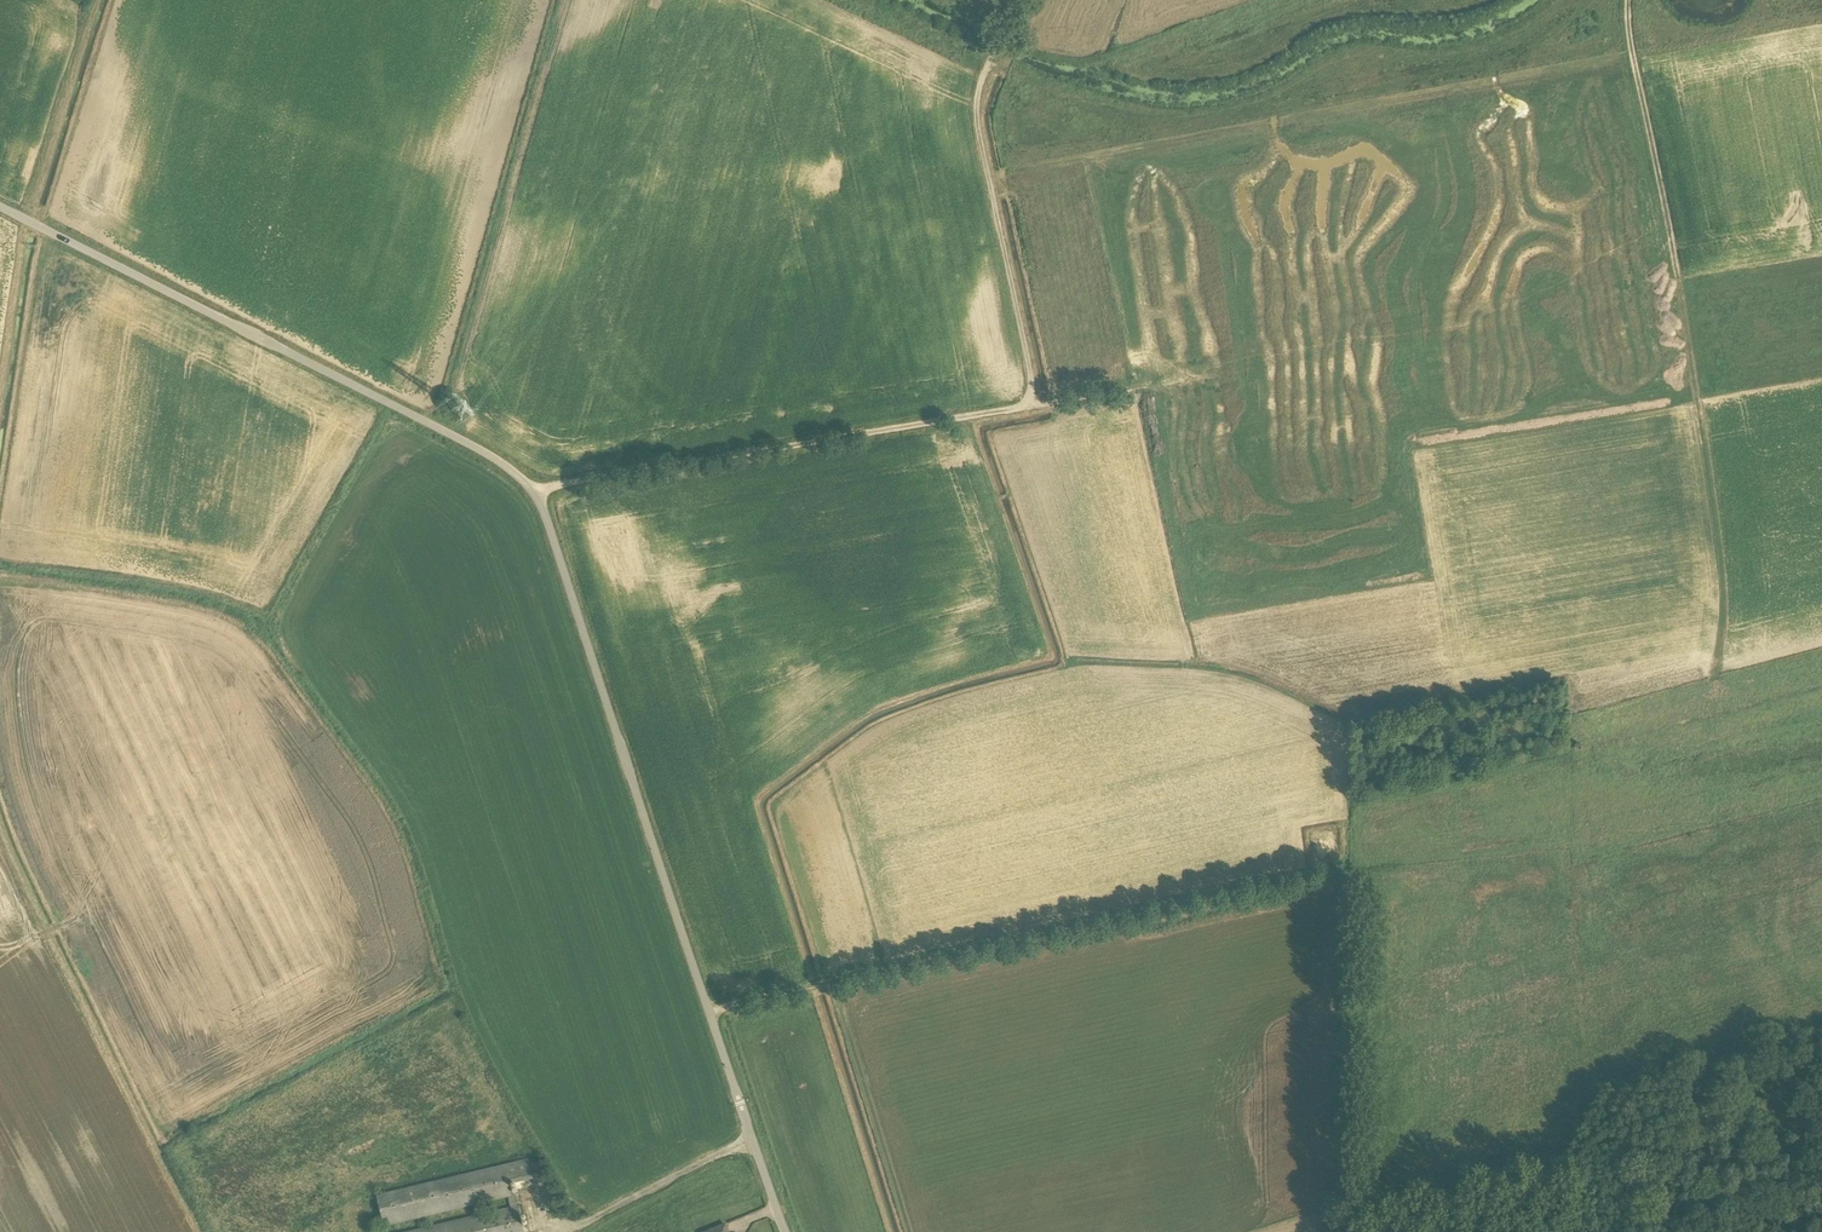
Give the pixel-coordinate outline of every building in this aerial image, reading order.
[(516,1189),(515,1189),(514,1182),(530,1178),(526,1160),(373,1192),(380,1223),(489,1201),(486,1186),(504,1183),(505,1189),(498,1190),(499,1195),(506,1193),(509,1208),(393,1231),(525,1231),(516,1189)]
